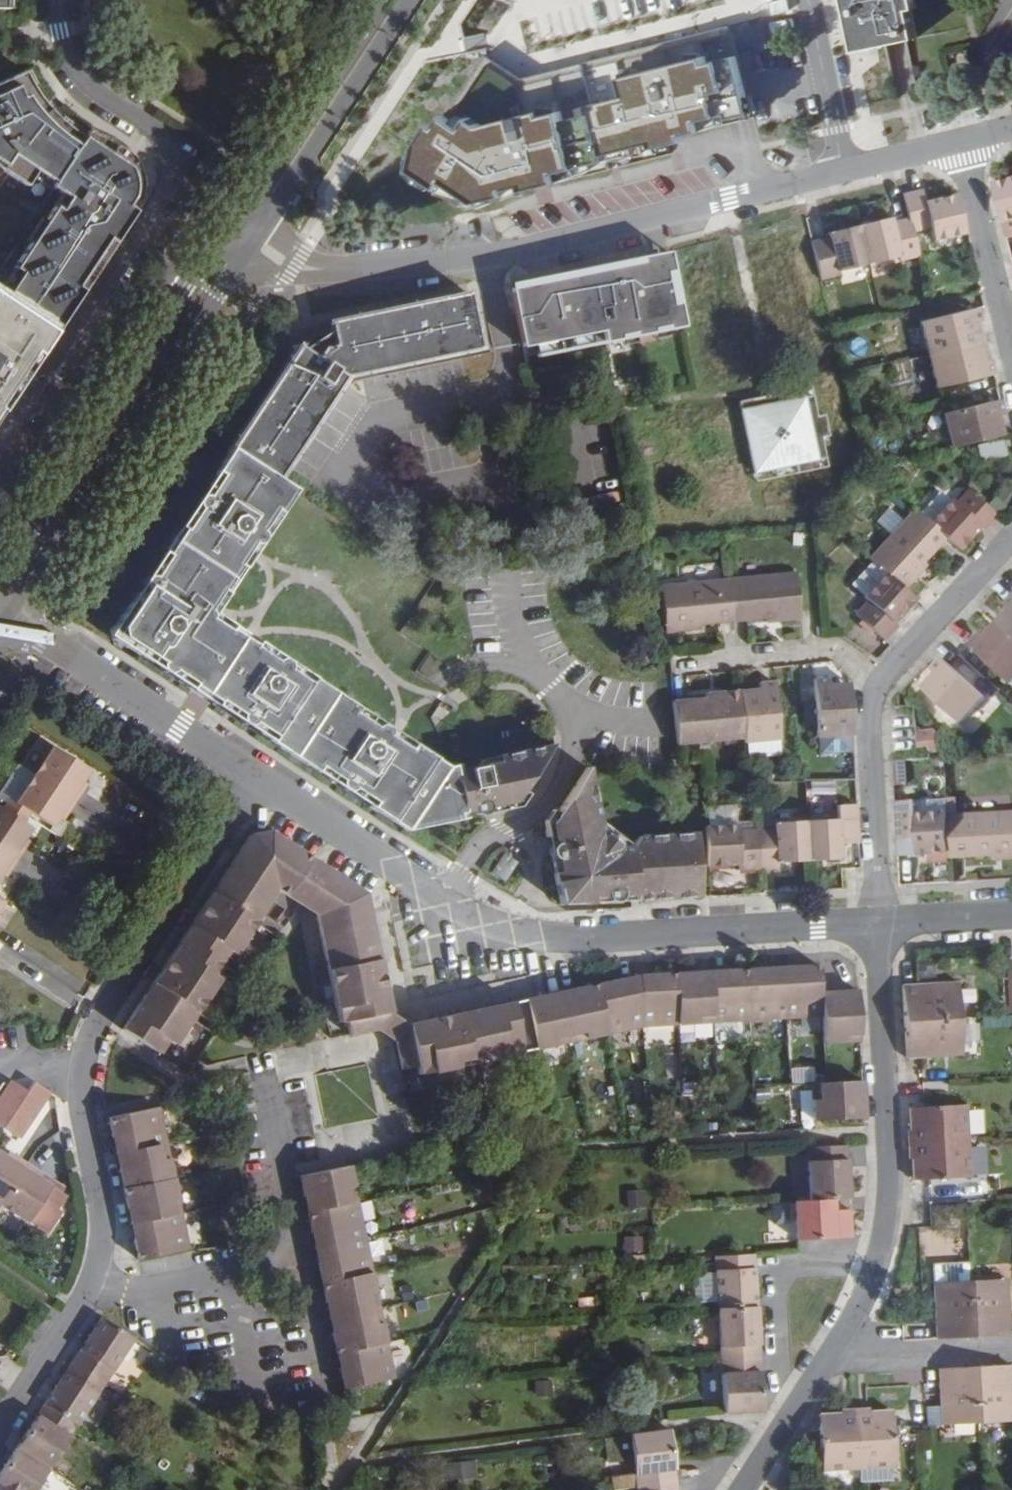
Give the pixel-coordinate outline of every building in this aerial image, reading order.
[(857,49),(909,39),(904,8),(911,6),(910,0),(846,0),(857,49)] [(909,39),(928,35),(921,0),(910,0),(911,6),(904,8),(909,39)] [(695,44),(521,71),(487,60),(481,78),(480,72),(462,130),(444,132),(428,183),(481,199),(569,186),(578,158),(769,129),(764,96),(757,94),(751,55),(734,58),(730,34),(686,41),(695,44)] [(53,332),(131,213),(137,201),(139,191),(139,185),(138,177),(134,167),(129,163),(125,169),(116,163),(123,152),(114,147),(100,140),(85,131),(80,138),(55,119),(52,115),(46,120),(37,109),(42,104),(28,85),(24,77),(22,72),(0,82),(0,164),(28,182),(36,174),(38,172),(40,169),(55,179),(53,182),(65,190),(70,193),(61,207),(56,204),(17,265),(23,270),(5,300),(51,330),(53,332)] [(38,172),(53,182),(55,179),(40,169),(38,172)] [(996,186),(1004,224),(1011,222),(1011,182),(996,186)] [(65,190),(56,204),(61,207),(70,193),(65,190)] [(934,243),(965,236),(955,197),(927,204),(924,192),(903,198),(909,220),(910,220),(910,221),(913,234),(914,234),(931,229),(934,243)] [(901,263),(920,258),(914,234),(913,234),(910,221),(892,225),(890,220),(860,229),(869,266),(900,259),(901,263)] [(869,266),(860,229),(830,236),(831,241),(813,245),(822,282),(840,277),(839,274),(869,266)] [(636,263),(513,290),(524,344),(604,327),(607,340),(618,338),(617,334),(635,330),(635,334),(650,331),(649,327),(667,323),(668,327),(682,324),(678,305),(670,307),(665,278),(672,277),(667,252),(635,259),(636,263)] [(5,300),(23,270),(17,265),(0,291),(0,297),(5,300)] [(296,345),(228,448),(281,482),(351,375),(488,348),(480,315),(472,317),(468,292),(329,321),(332,333),(304,349),(296,345)] [(31,375),(24,371),(51,330),(5,300),(0,297),(0,404),(2,405),(15,386),(21,389),(31,375)] [(922,324),(930,356),(978,344),(974,326),(981,325),(978,310),(922,324)] [(31,375),(57,334),(53,332),(51,330),(24,371),(31,375)] [(939,391),(994,378),(991,363),(984,365),(978,344),(930,356),(939,391)] [(7,411),(21,389),(15,386),(2,405),(5,407),(4,409),(7,411)] [(809,386),(747,400),(764,472),(805,462),(807,472),(827,467),(825,457),(835,455),(830,435),(837,433),(833,411),(825,413),(820,393),(811,395),(809,386)] [(953,449),(1002,436),(997,418),(1004,416),(1001,402),(945,416),(953,449)] [(985,462),(1011,456),(1007,439),(981,445),(985,462)] [(106,635),(406,830),(513,808),(523,792),(546,755),(554,742),(450,763),(219,613),(297,493),(281,482),(228,448),(106,635)] [(946,540),(949,542),(959,553),(982,528),(985,531),(996,519),(999,517),(970,491),(957,505),(952,500),(930,525),(946,540)] [(872,563),(885,574),(904,591),(917,577),(914,574),(925,562),(946,540),(930,525),(914,510),(869,559),(872,563)] [(914,574),(917,577),(927,565),(925,562),(914,574)] [(851,585),(865,597),(885,574),(872,563),(851,585)] [(795,572),(729,579),(732,620),(765,617),(781,616),(781,621),(800,619),(795,572)] [(883,639),(885,641),(898,626),(894,623),(915,601),(904,591),(885,574),(865,597),(869,601),(857,615),(883,639)] [(732,620),(729,579),(663,586),(667,633),(686,631),(686,625),(700,624),(732,620)] [(1011,638),(1011,599),(1006,606),(1010,610),(997,624),(1011,638)] [(1011,671),(1011,638),(997,624),(985,639),(980,634),(970,645),(1006,678),(1011,671)] [(987,699),(948,663),(943,659),(933,669),(933,670),(937,674),(924,688),(964,724),(987,699)] [(819,757),(853,756),(849,684),(830,685),(830,679),(815,680),(819,757)] [(744,740),(744,745),(779,742),(774,685),(758,686),(759,692),(740,693),(745,737),(744,740)] [(673,704),(677,745),(744,740),(745,737),(740,693),(720,695),(721,699),(706,701),(673,704)] [(914,729),(914,750),(934,751),(935,729),(914,729)] [(33,776),(74,803),(83,790),(77,787),(81,781),(87,771),(51,748),(33,776)] [(557,815),(546,833),(560,904),(698,897),(694,833),(630,837),(598,817),(587,769),(581,778),(557,815)] [(28,815),(50,829),(61,812),(66,816),(74,803),(33,776),(13,805),(28,815)] [(77,787),(83,790),(86,785),(81,781),(77,787)] [(6,804),(26,817),(28,815),(13,805),(8,801),(6,804)] [(897,802),(899,841),(912,840),(912,848),(919,847),(919,854),(950,852),(948,818),(948,814),(917,815),(916,801),(897,802)] [(805,821),(809,860),(841,858),(841,844),(858,843),(856,803),(838,804),(838,819),(805,821)] [(23,823),(26,817),(6,804),(2,810),(23,823)] [(17,860),(26,848),(19,844),(23,838),(30,828),(23,823),(2,810),(0,809),(0,849),(17,860)] [(63,821),(66,816),(61,812),(57,817),(63,821)] [(950,857),(994,855),(994,860),(1011,858),(1011,813),(948,818),(950,852),(950,857)] [(756,831),(758,869),(779,868),(779,862),(809,860),(805,821),(774,823),(774,830),(756,831)] [(379,1030),(389,1013),(377,958),(360,961),(357,949),(375,945),(364,893),(257,823),(220,880),(234,889),(227,900),(213,891),(153,983),(167,992),(160,1003),(145,994),(127,1023),(123,1029),(161,1053),(169,1040),(174,1043),(218,977),(211,973),(227,949),(234,953),(276,888),(316,915),(336,1009),(344,1007),(349,1035),(379,1030)] [(705,827),(708,866),(739,865),(739,870),(758,869),(756,831),(737,832),(737,825),(705,827)] [(19,844),(26,848),(30,842),(23,838),(19,844)] [(17,860),(0,849),(0,874),(3,869),(9,873),(17,860)] [(503,853),(493,875),(510,883),(520,861),(503,853)] [(9,873),(3,869),(0,874),(5,878),(9,873)] [(824,992),(822,965),(786,967),(789,1017),(825,1015),(824,992)] [(789,1017),(786,967),(750,969),(753,1019),(789,1017)] [(753,1019),(750,969),(714,971),(717,1021),(753,1019)] [(717,1021),(714,971),(678,973),(680,1023),(717,1021)] [(680,1023),(678,973),(642,975),(641,975),(644,1025),(680,1023)] [(644,1025),(634,976),(599,984),(609,1034),(644,1027),(644,1025)] [(959,982),(916,985),(903,986),(904,1023),(961,1019),(959,982)] [(609,1034),(599,984),(563,992),(573,1042),(609,1034)] [(861,1041),(858,991),(824,992),(825,1015),(827,1043),(861,1041)] [(573,1042),(563,992),(527,999),(538,1049),(573,1042)] [(525,1053),(515,1002),(474,1010),(478,1029),(466,1032),(461,1013),(407,1024),(396,1040),(402,1071),(431,1065),(432,1072),(525,1053)] [(963,1055),(961,1019),(904,1023),(906,1058),(921,1057),(963,1055)] [(816,1067),(793,1068),(794,1083),(816,1082),(816,1067)] [(53,1096),(17,1072),(0,1097),(0,1125),(23,1141),(53,1096)] [(865,1118),(863,1081),(815,1084),(817,1121),(865,1118)] [(924,1107),(910,1108),(912,1145),(968,1141),(966,1105),(924,1107)] [(158,1108),(109,1117),(117,1153),(165,1143),(158,1108)] [(968,1141),(912,1145),(912,1157),(913,1181),(928,1180),(970,1177),(968,1141)] [(814,1197),(838,1196),(852,1195),(849,1142),(811,1144),(814,1197)] [(165,1143),(117,1153),(124,1189),(173,1179),(165,1143)] [(10,1161),(13,1155),(7,1151),(3,1157),(10,1161)] [(27,1164),(13,1155),(10,1161),(3,1157),(0,1154),(0,1204),(27,1164)] [(0,1204),(0,1205),(29,1224),(46,1235),(63,1208),(47,1197),(52,1189),(43,1182),(37,1179),(41,1173),(27,1164),(0,1204)] [(309,1213),(358,1203),(351,1167),(301,1178),(309,1213)] [(37,1179),(43,1182),(46,1176),(41,1173),(37,1179)] [(173,1179),(124,1189),(131,1223),(131,1226),(180,1216),(173,1179)] [(644,1207),(643,1191),(628,1191),(628,1207),(644,1207)] [(802,1238),(855,1235),(853,1205),(838,1206),(838,1196),(814,1197),(799,1198),(802,1238)] [(365,1238),(358,1203),(309,1213),(316,1249),(365,1238)] [(180,1216),(131,1226),(138,1261),(187,1250),(180,1216)] [(644,1236),(623,1238),(625,1253),(645,1252),(644,1236)] [(372,1273),(365,1238),(316,1249),(323,1283),(372,1273)] [(756,1252),(717,1254),(721,1307),(759,1304),(756,1252)] [(380,1309),(372,1273),(323,1283),(331,1319),(380,1309)] [(970,1280),(974,1336),(1010,1334),(1007,1279),(970,1280)] [(934,1282),(938,1338),(974,1336),(970,1280),(934,1282)] [(724,1358),(762,1356),(759,1304),(721,1307),(724,1358)] [(387,1345),(380,1309),(331,1319),(338,1354),(387,1345)] [(133,1337),(102,1317),(74,1359),(106,1380),(133,1337)] [(394,1381),(387,1345),(338,1354),(346,1391),(394,1381)] [(727,1411),(766,1408),(762,1356),(724,1358),(727,1411)] [(106,1380),(74,1359),(45,1403),(77,1424),(106,1380)] [(1011,1364),(976,1367),(979,1422),(1011,1421),(1011,1365),(1011,1364)] [(979,1422),(976,1367),(939,1369),(940,1383),(943,1424),(979,1422)] [(77,1424),(45,1403),(17,1446),(49,1467),(77,1424)] [(855,1413),(859,1469),(894,1467),(892,1411),(866,1412),(855,1413)] [(855,1413),(819,1415),(822,1471),(859,1469),(855,1413)] [(968,1436),(968,1426),(942,1426),(943,1436),(968,1436)] [(678,1480),(675,1460),(672,1428),(632,1433),(639,1485),(678,1480)] [(17,1446),(0,1473),(0,1489),(34,1489),(49,1467),(17,1446)] [(678,1480),(639,1485),(639,1489),(679,1489),(678,1480)]
